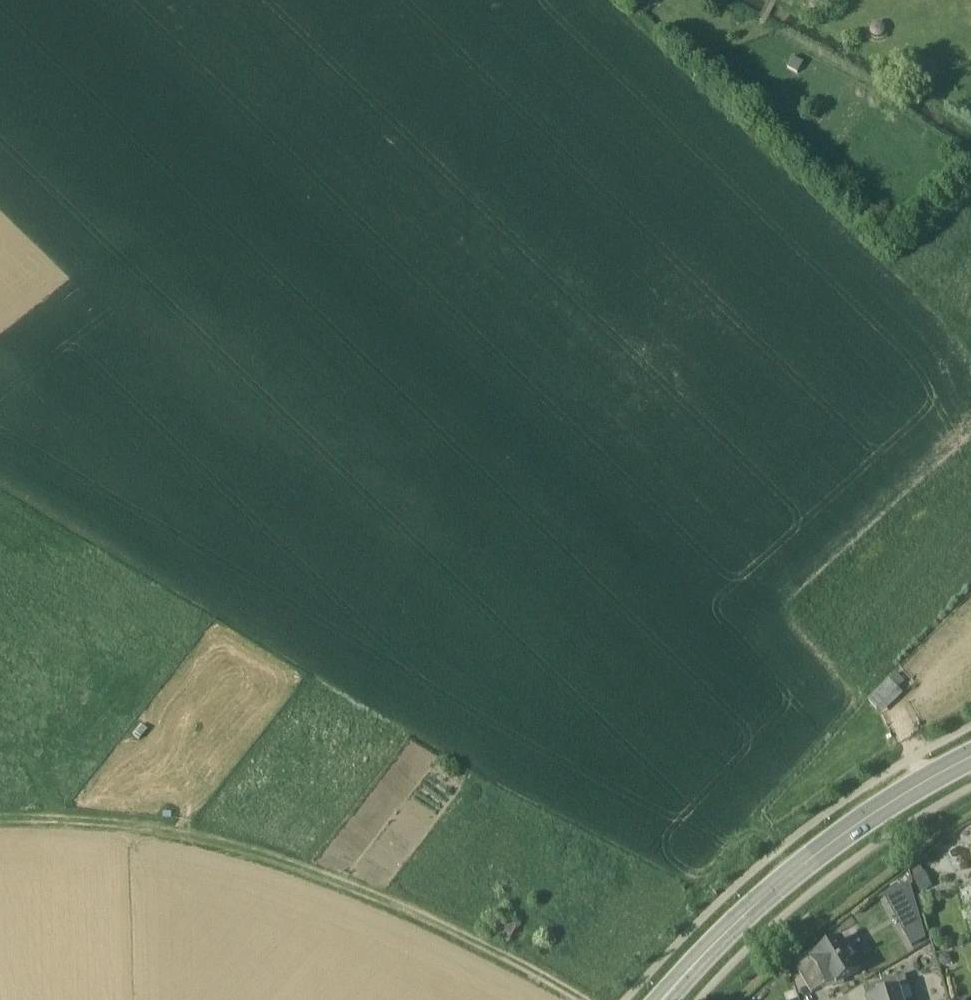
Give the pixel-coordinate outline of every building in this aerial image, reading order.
[(870,696),(881,709),(900,692),(889,679),(870,696)] [(920,894),(932,888),(922,866),(910,872),(920,894)] [(885,896),(892,910),(915,898),(910,882),(885,896)] [(927,939),(923,925),(906,934),(913,948),(927,939)] [(812,994),(823,988),(835,981),(837,985),(863,970),(854,955),(856,954),(853,949),(849,942),(847,943),(844,939),(817,954),(815,950),(798,960),(801,966),(797,969),(812,994)] [(942,957),(940,961),(942,965),(946,966),(950,965),(951,961),(950,957),(946,955),(942,957)] [(909,987),(905,975),(882,982),(886,994),(867,999),(907,999),(912,998),(909,987)]
